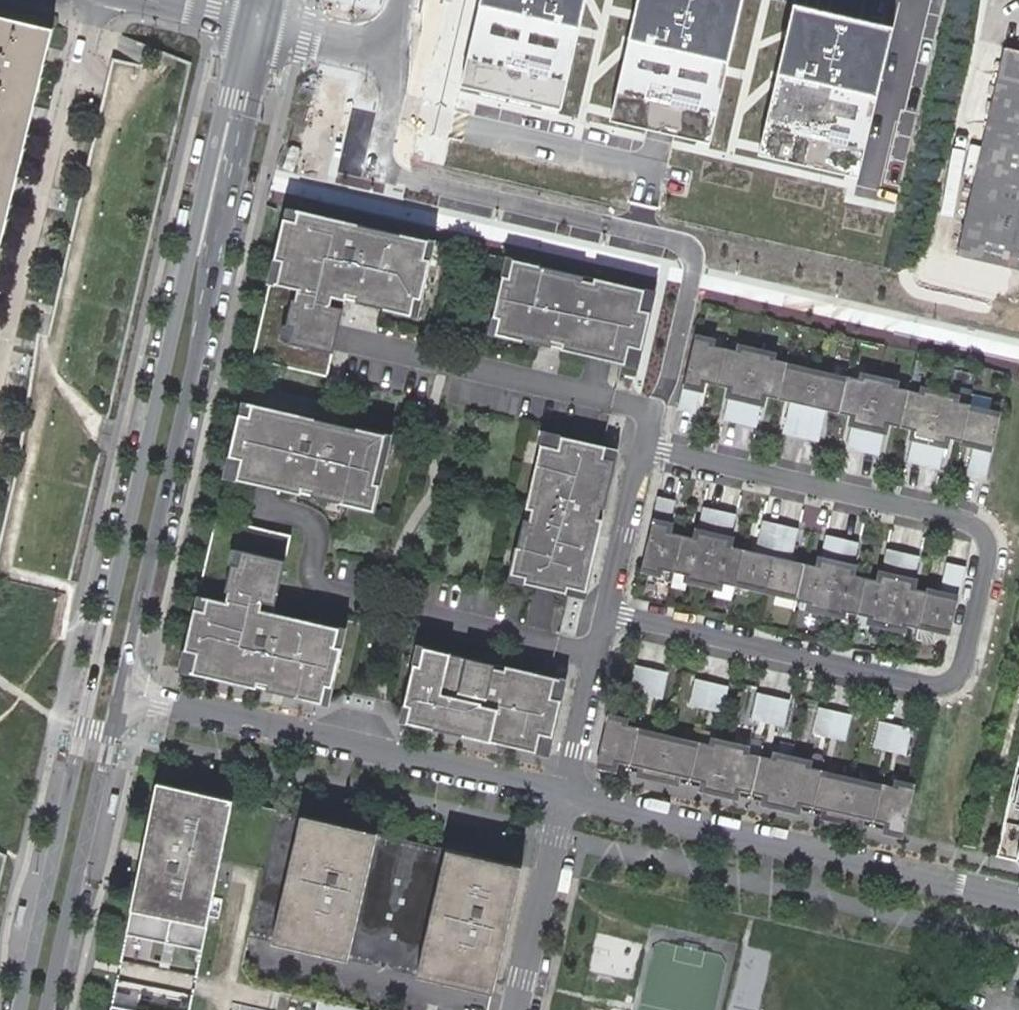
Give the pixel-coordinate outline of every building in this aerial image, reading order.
[(459,85),(558,110),(581,19),(586,0),(480,0),(459,85)] [(639,24),(615,116),(715,141),(738,50),(751,0),(645,0),(639,24)] [(803,0),(802,0),(787,58),(764,151),(863,176),(886,84),(901,25),(803,0)] [(49,30),(0,18),(0,231),(49,30)] [(1010,49),(962,258),(1018,271),(1018,51),(1010,49)] [(409,318),(419,275),(413,274),(421,241),(280,209),(245,361),(320,379),(338,301),(409,318)] [(630,368),(647,294),(506,261),(499,293),(493,291),(483,333),(630,368)] [(887,385),(856,378),(855,381),(840,378),(839,382),(779,368),(780,364),(764,360),(765,357),(734,350),(733,353),(704,347),(705,342),(687,339),(674,397),(670,411),(688,415),(695,383),(724,389),(717,422),(749,429),(756,397),(783,404),(776,436),(811,443),(819,411),(847,418),(840,450),(871,457),(878,426),(907,432),(900,464),(932,472),(939,440),(967,446),(960,478),(979,483),(995,418),(962,411),(963,406),(946,402),(946,399),(917,392),(916,395),(887,388),(887,385)] [(377,436),(235,403),(218,477),(366,511),(375,471),(370,469),(377,436)] [(574,597),(610,451),(544,436),(542,448),(532,446),(502,574),(525,580),(524,586),(574,597)] [(933,597),(905,590),(912,558),(880,551),(873,583),(844,576),(851,545),(820,537),(812,569),(784,562),(791,531),(757,523),(749,555),(722,548),(729,516),(697,509),(689,541),(661,534),(668,502),(649,498),(632,569),(652,574),(653,571),(681,578),(680,581),(711,588),(712,585),(726,588),(727,584),(788,598),(788,602),(804,606),(803,609),(835,616),(835,613),(865,620),(864,624),(895,631),(896,627),(911,631),(912,626),(930,631),(943,634),(959,569),(940,565),(933,597)] [(285,535),(210,516),(174,668),(321,703),(328,671),(322,670),(332,628),(266,612),(285,535)] [(723,601),(726,588),(712,585),(711,588),(709,597),(723,601)] [(927,645),(930,631),(912,626),(911,631),(908,641),(927,645)] [(537,755),(554,681),(414,647),(403,690),(398,688),(391,720),(537,755)] [(653,702),(659,676),(626,668),(620,694),(653,702)] [(712,716),(719,690),(686,682),(680,709),(712,716)] [(774,731),(780,704),(748,697),(742,723),(774,731)] [(836,746),(842,719),(810,712),(804,738),(836,746)] [(871,789),(870,793),(810,779),(811,775),(797,771),(797,769),(764,761),(764,764),(735,756),(736,753),(704,745),(703,749),(688,745),(687,749),(628,735),(629,731),(614,728),(614,724),(598,720),(587,766),(603,770),(604,764),(632,771),(631,777),(665,785),(667,779),(695,786),(694,792),(724,799),(726,793),(757,801),(755,807),(786,814),(788,808),(816,814),(815,821),(848,829),(850,823),(877,829),(876,836),(893,839),(904,793),(887,789),(886,792),(871,789)] [(896,760),(902,734),(869,727),(863,753),(896,760)] [(999,852),(1018,857),(1018,767),(999,852)] [(155,789),(123,941),(200,957),(231,807),(155,789)] [(275,817),(245,943),(490,1001),(519,873),(275,817)] [(858,934),(649,891),(629,985),(747,1009),(842,1009),(858,934)]
